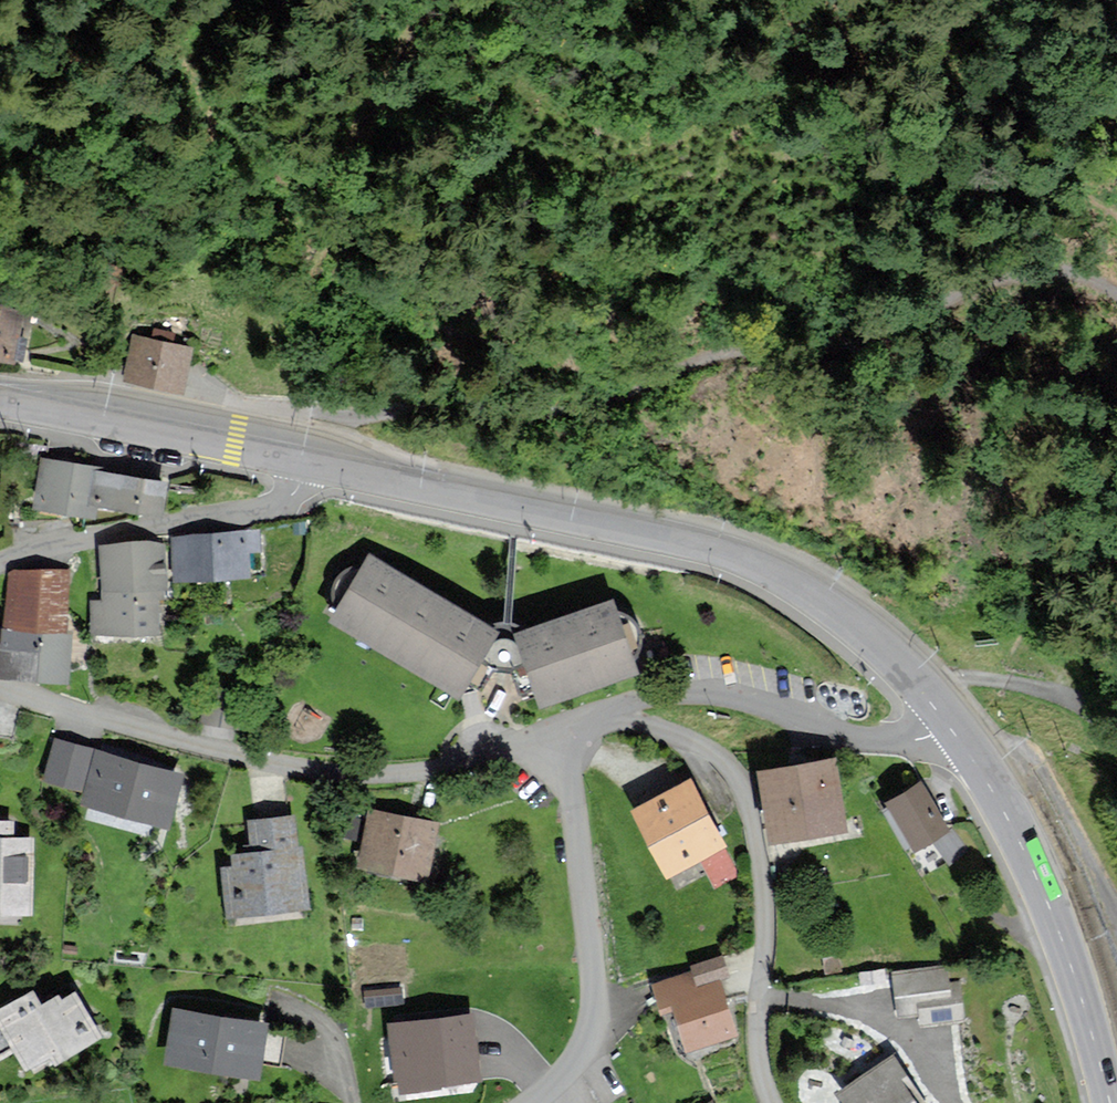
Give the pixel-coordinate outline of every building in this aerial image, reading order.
[(12,363),(23,315),(0,310),(0,361),(12,363)] [(136,338),(127,380),(182,392),(191,350),(136,338)] [(164,516),(169,486),(107,477),(107,471),(46,462),(39,510),(98,518),(99,507),(164,516)] [(258,534),(175,537),(176,579),(247,576),(246,550),(258,550),(258,534)] [(162,546),(104,548),(106,603),(92,603),(93,634),(156,632),(155,598),(164,597),(162,546)] [(370,558),(334,617),(459,692),(494,633),(370,558)] [(67,577),(12,573),(8,627),(63,632),(67,577)] [(518,635),(542,704),(641,671),(618,601),(518,635)] [(63,632),(8,627),(0,627),(0,643),(2,644),(0,672),(0,674),(66,680),(70,633),(63,632)] [(92,750),(57,742),(47,782),(82,790),(92,750)] [(184,775),(99,752),(85,803),(171,826),(184,775)] [(832,759),(760,771),(772,841),(844,829),(832,759)] [(691,782),(637,811),(672,876),(726,848),(691,782)] [(920,784),(888,802),(914,848),(946,829),(920,784)] [(442,825),(372,813),(362,872),(432,883),(442,825)] [(309,858),(301,858),(298,816),(249,820),(252,862),(228,864),(231,920),(313,915),(309,858)] [(14,822),(0,822),(0,915),(34,915),(34,838),(14,838),(14,822)] [(680,1011),(691,1050),(736,1037),(720,981),(729,979),(723,960),(694,969),(696,974),(656,986),(664,1016),(680,1011)] [(893,978),(899,1019),(952,1011),(946,971),(893,978)] [(103,1037),(79,994),(64,1002),(61,996),(44,1005),(36,991),(0,1012),(0,1019),(33,1077),(103,1037)] [(176,1012),(168,1061),(255,1076),(264,1027),(176,1012)] [(469,1016),(392,1026),(399,1088),(477,1078),(469,1016)] [(839,1094),(845,1102),(917,1102),(905,1084),(909,1082),(894,1058),(839,1094)]
